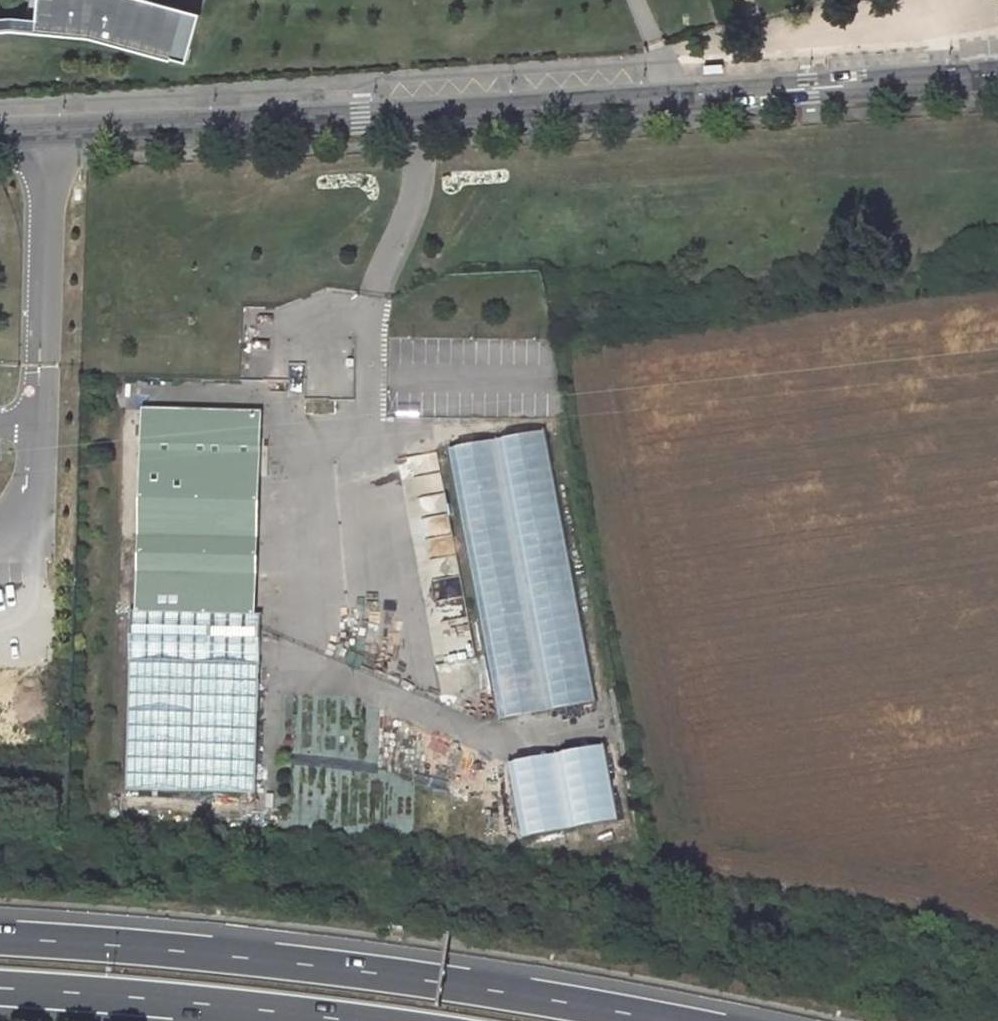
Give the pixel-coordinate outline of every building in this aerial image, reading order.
[(179,59),(190,6),(160,0),(27,0),(23,19),(0,15),(0,24),(179,59)] [(268,411),(142,409),(138,614),(264,616),(268,411)] [(544,435),(452,450),(497,720),(589,705),(544,435)] [(261,794),(264,616),(138,614),(135,792),(261,794)] [(604,746),(509,763),(523,840),(618,823),(604,746)]
